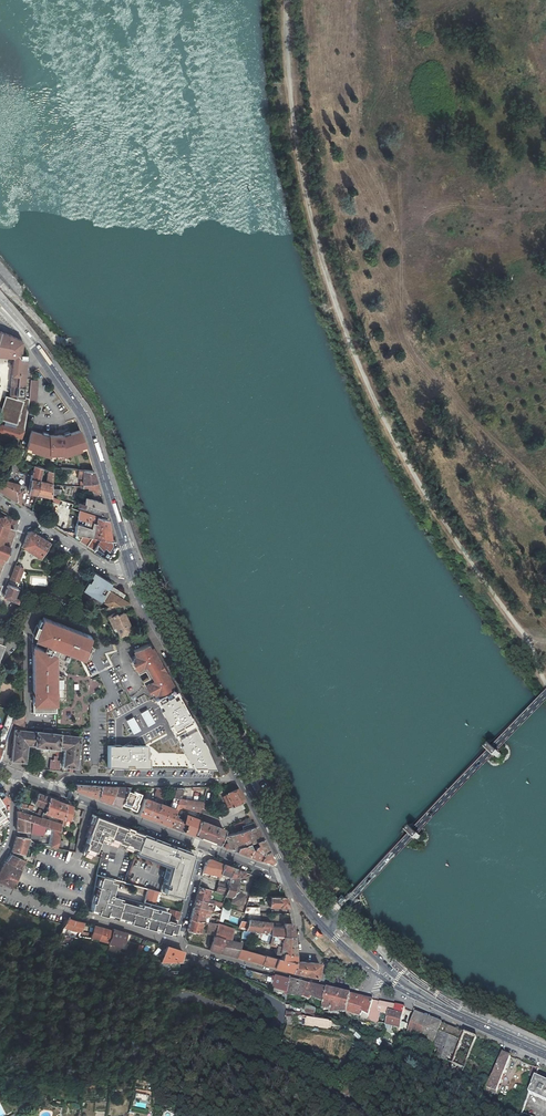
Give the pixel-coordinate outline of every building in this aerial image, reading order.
[(14,358),(11,395),(12,396),(17,397),(19,397),(25,398),(26,379),(28,354),(25,343),(24,342),(23,341),(22,341),(21,340),(8,334),(0,332),(0,356),(14,358)] [(6,396),(0,417),(0,419),(16,424),(15,429),(25,431),(29,402),(31,379),(29,379),(26,379),(25,398),(19,397),(17,397),(17,398),(6,396)] [(38,380),(31,379),(29,402),(37,403),(38,380)] [(25,431),(15,429),(5,426),(4,425),(3,425),(1,426),(1,427),(0,428),(0,429),(0,430),(0,431),(1,432),(2,433),(22,439),(25,431)] [(63,456),(81,449),(80,446),(85,445),(83,436),(80,430),(62,436),(62,435),(49,435),(49,436),(31,431),(27,446),(32,447),(31,450),(49,456),(49,455),(62,455),(63,456)] [(15,459),(11,471),(16,472),(20,461),(15,459)] [(41,481),(44,469),(35,467),(35,466),(30,493),(37,494),(41,481)] [(83,478),(84,484),(97,482),(96,477),(94,471),(84,470),(81,470),(79,470),(79,477),(83,478)] [(47,483),(41,481),(37,494),(52,497),(53,493),(53,488),(54,472),(50,471),(47,483)] [(0,481),(0,491),(17,502),(17,492),(13,489),(6,485),(6,484),(4,482),(0,480),(0,481)] [(6,485),(13,489),(17,492),(17,502),(21,505),(22,492),(19,491),(21,485),(7,482),(6,484),(6,485)] [(100,492),(97,482),(84,484),(84,485),(84,488),(89,488),(95,487),(97,493),(100,492)] [(79,502),(77,505),(107,515),(105,508),(104,503),(86,498),(84,504),(79,502)] [(70,516),(78,518),(79,510),(72,508),(73,504),(60,500),(59,504),(53,502),(52,511),(65,514),(64,521),(59,520),(57,527),(63,531),(74,538),(75,533),(77,523),(69,522),(70,516)] [(91,536),(93,536),(98,516),(79,510),(78,518),(77,523),(75,533),(84,535),(91,536)] [(12,529),(16,521),(0,511),(0,567),(12,535),(14,530),(12,529)] [(111,540),(110,530),(108,519),(98,516),(93,536),(111,540)] [(50,542),(38,535),(32,531),(27,532),(22,546),(43,559),(50,542)] [(91,536),(84,535),(79,541),(85,545),(91,536)] [(111,540),(93,536),(87,546),(94,550),(107,559),(116,544),(115,540),(111,540)] [(10,579),(17,581),(23,568),(15,565),(10,579)] [(57,577),(61,571),(56,568),(52,574),(57,577)] [(107,589),(111,582),(94,571),(83,588),(100,600),(107,589)] [(11,580),(9,585),(18,588),(20,583),(11,580)] [(8,585),(6,590),(3,597),(17,602),(19,597),(15,595),(17,588),(8,585)] [(127,602),(107,589),(101,599),(105,601),(104,603),(111,607),(130,604),(127,603),(127,602)] [(109,617),(114,627),(116,626),(121,634),(127,631),(128,632),(133,629),(123,612),(117,615),(116,613),(109,617)] [(33,713),(57,713),(57,699),(65,699),(65,676),(56,672),(56,653),(58,648),(89,660),(95,645),(92,636),(43,617),(40,625),(37,624),(33,634),(39,637),(38,640),(39,641),(37,646),(36,646),(33,652),(33,689),(36,689),(36,694),(33,694),(33,713)] [(157,657),(153,651),(154,651),(152,646),(150,647),(148,643),(134,650),(136,655),(134,656),(136,660),(133,662),(137,669),(136,669),(138,673),(144,670),(148,677),(145,679),(146,682),(145,683),(149,691),(152,689),(152,690),(169,681),(166,673),(167,673),(164,668),(162,669),(158,662),(160,661),(158,656),(157,657)] [(90,690),(99,690),(98,680),(90,681),(90,690)] [(170,721),(174,727),(190,718),(177,695),(174,697),(173,693),(160,700),(163,706),(160,707),(168,722),(170,721)] [(12,722),(15,713),(9,710),(0,734),(2,735),(0,740),(0,756),(12,722)] [(24,716),(15,713),(12,722),(24,726),(24,716)] [(63,766),(75,767),(78,737),(50,734),(51,728),(44,727),(43,733),(25,731),(25,727),(24,727),(14,726),(11,760),(24,762),(26,744),(34,745),(34,746),(43,747),(42,749),(43,750),(46,750),(47,750),(48,747),(56,748),(56,747),(64,748),(63,766)] [(191,758),(194,764),(214,764),(195,727),(179,735),(182,740),(179,741),(189,760),(191,758)] [(108,746),(107,766),(144,767),(144,747),(108,746)] [(49,769),(60,770),(61,757),(54,757),(53,760),(50,760),(49,769)] [(69,787),(87,795),(96,798),(99,786),(68,784),(69,787)] [(113,786),(99,786),(96,798),(102,800),(108,803),(113,786)] [(127,787),(113,786),(108,803),(112,804),(120,807),(121,804),(127,787)] [(129,787),(127,787),(121,804),(134,808),(136,803),(135,803),(139,794),(131,791),(130,793),(128,792),(129,787)] [(178,799),(183,787),(171,788),(169,796),(178,799)] [(145,817),(152,820),(160,799),(164,788),(157,788),(154,794),(156,794),(156,798),(154,802),(153,802),(152,801),(151,801),(142,798),(137,814),(145,817)] [(242,797),(237,788),(225,795),(231,807),(244,801),(242,797)] [(34,804),(44,807),(47,797),(41,794),(38,793),(34,804)] [(65,803),(58,801),(47,797),(44,807),(42,812),(61,819),(62,818),(65,803)] [(162,800),(160,799),(152,820),(160,822),(168,826),(173,814),(175,808),(176,805),(172,804),(171,808),(161,805),(162,800)] [(175,808),(198,813),(200,808),(201,804),(178,799),(176,805),(175,808)] [(231,807),(217,814),(220,820),(247,808),(244,801),(231,807)] [(65,803),(62,818),(68,820),(71,806),(68,805),(65,803)] [(252,806),(249,808),(257,822),(260,820),(252,806)] [(217,814),(206,810),(200,808),(198,813),(197,818),(201,819),(203,814),(220,820),(217,814)] [(16,814),(16,818),(38,824),(40,818),(41,814),(36,812),(34,816),(16,811),(16,814)] [(180,822),(181,820),(177,819),(178,816),(173,814),(168,826),(175,828),(182,831),(184,823),(180,822)] [(183,814),(181,820),(180,822),(184,823),(182,831),(192,835),(196,820),(196,819),(183,814)] [(100,819),(93,816),(88,834),(90,834),(99,838),(100,836),(117,843),(119,836),(121,836),(118,845),(131,850),(132,848),(136,849),(142,833),(131,829),(126,827),(121,825),(102,818),(100,817),(100,819)] [(241,826),(243,830),(256,826),(253,820),(251,821),(249,817),(234,825),(235,828),(241,826)] [(48,828),(38,824),(16,818),(16,826),(16,830),(28,832),(28,825),(31,825),(30,832),(47,834),(48,828)] [(48,828),(52,829),(59,831),(60,825),(40,818),(38,824),(48,828)] [(206,840),(217,844),(223,830),(196,820),(192,835),(206,840)] [(258,832),(256,826),(243,830),(223,836),(226,843),(224,843),(222,846),(226,848),(231,849),(236,848),(261,838),(258,832)] [(59,831),(52,829),(51,835),(49,847),(55,848),(57,841),(59,831)] [(92,856),(99,838),(90,834),(88,834),(85,842),(87,843),(83,852),(92,856)] [(15,836),(13,845),(11,852),(23,855),(28,838),(15,836)] [(177,849),(142,837),(136,852),(172,864),(177,849)] [(272,860),(261,838),(236,848),(235,851),(249,856),(269,864),(272,860)] [(191,858),(189,854),(177,849),(172,864),(188,869),(191,858)] [(4,862),(20,869),(24,860),(10,854),(7,858),(4,862)] [(20,869),(4,862),(4,863),(0,870),(0,882),(11,887),(20,869)] [(166,883),(182,888),(188,869),(172,864),(166,883)] [(220,874),(229,877),(240,876),(242,876),(242,871),(233,868),(222,864),(220,874)] [(227,885),(225,894),(225,895),(232,897),(231,902),(240,904),(242,893),(238,893),(238,890),(237,889),(240,876),(229,877),(227,885)] [(121,890),(123,882),(109,879),(107,886),(115,889),(121,890)] [(127,884),(123,882),(121,890),(117,908),(114,921),(118,922),(137,928),(140,917),(142,910),(145,898),(148,889),(127,884)] [(95,883),(91,902),(99,904),(103,886),(95,883)] [(180,896),(182,888),(166,883),(164,891),(180,896)] [(216,891),(225,894),(227,885),(218,883),(216,891)] [(213,903),(214,900),(206,898),(209,889),(198,887),(196,893),(195,899),(210,903),(213,903)] [(117,908),(121,890),(115,889),(112,898),(114,898),(112,907),(117,908)] [(157,891),(148,889),(145,898),(148,899),(148,901),(153,903),(157,891)] [(288,907),(287,902),(285,896),(269,896),(269,907),(288,907)] [(207,909),(208,910),(210,903),(195,899),(194,903),(193,906),(207,909)] [(191,912),(205,916),(207,909),(193,906),(192,909),(191,912)] [(223,906),(220,917),(228,919),(231,908),(223,906)] [(167,917),(177,920),(178,917),(180,911),(169,908),(167,917)] [(142,910),(140,917),(144,918),(141,929),(162,935),(169,937),(174,934),(177,920),(167,917),(142,910)] [(205,922),(206,916),(205,916),(191,912),(190,915),(189,919),(200,921),(205,922)] [(78,922),(76,921),(66,918),(63,927),(72,931),(81,931),(83,923),(78,922)] [(189,919),(186,930),(198,932),(200,921),(189,919)] [(241,920),(239,928),(269,933),(268,935),(272,935),(293,937),(292,930),(291,924),(282,923),(282,927),(270,926),(271,921),(262,921),(249,920),(248,922),(241,920)] [(208,934),(214,935),(219,925),(214,924),(210,923),(208,934)] [(235,957),(238,948),(239,942),(229,940),(233,929),(219,925),(214,935),(209,949),(235,957)] [(94,926),(92,938),(99,940),(101,927),(98,927),(94,926)] [(107,929),(101,927),(99,940),(111,944),(113,930),(107,929)] [(113,930),(111,944),(120,946),(121,941),(125,942),(126,932),(123,931),(113,929),(113,930)] [(293,945),(293,937),(272,935),(269,943),(279,945),(277,953),(280,954),(281,952),(295,954),(293,945)] [(183,952),(178,950),(167,946),(162,959),(161,962),(181,962),(183,952)] [(235,957),(247,960),(249,951),(238,948),(235,957)] [(247,960),(261,964),(263,956),(249,951),(247,960)] [(273,967),(291,972),(295,960),(295,954),(281,952),(280,954),(280,959),(276,958),(273,967)] [(273,967),(276,958),(264,955),(263,956),(261,964),(273,967)] [(292,973),(316,977),(319,963),(305,962),(295,960),(291,972),(292,973)] [(287,994),(290,981),(276,977),(273,989),(286,992),(284,996),(283,995),(281,999),(285,1002),(287,994)] [(291,980),(290,981),(287,994),(304,997),(305,995),(323,1001),(327,989),(300,982),(291,980)] [(352,995),(327,989),(323,1001),(321,1008),(328,1009),(328,1012),(346,1012),(346,1011),(352,995)] [(374,1001),(352,995),(346,1011),(360,1015),(361,1015),(362,1014),(362,1013),(368,1016),(374,1001)] [(404,1008),(374,1001),(368,1016),(368,1018),(369,1019),(370,1021),(377,1023),(380,1012),(389,1014),(389,1013),(402,1016),(404,1008)] [(401,1025),(402,1016),(389,1013),(389,1014),(386,1025),(400,1028),(399,1033),(404,1034),(407,1027),(401,1025)] [(424,1065),(446,1075),(464,1033),(415,1013),(407,1034),(433,1044),(424,1065)] [(311,1024),(310,1027),(327,1031),(328,1024),(317,1021),(316,1025),(311,1024)] [(477,1039),(464,1033),(446,1075),(459,1080),(464,1069),(477,1078),(482,1067),(468,1059),(477,1039)] [(488,1088),(496,1091),(511,1057),(503,1054),(493,1077),(485,1088),(484,1092),(486,1094),(487,1092),(488,1088)] [(539,1069),(533,1067),(530,1075),(535,1078),(539,1069)] [(535,1079),(528,1096),(545,1104),(545,1084),(535,1079)]
